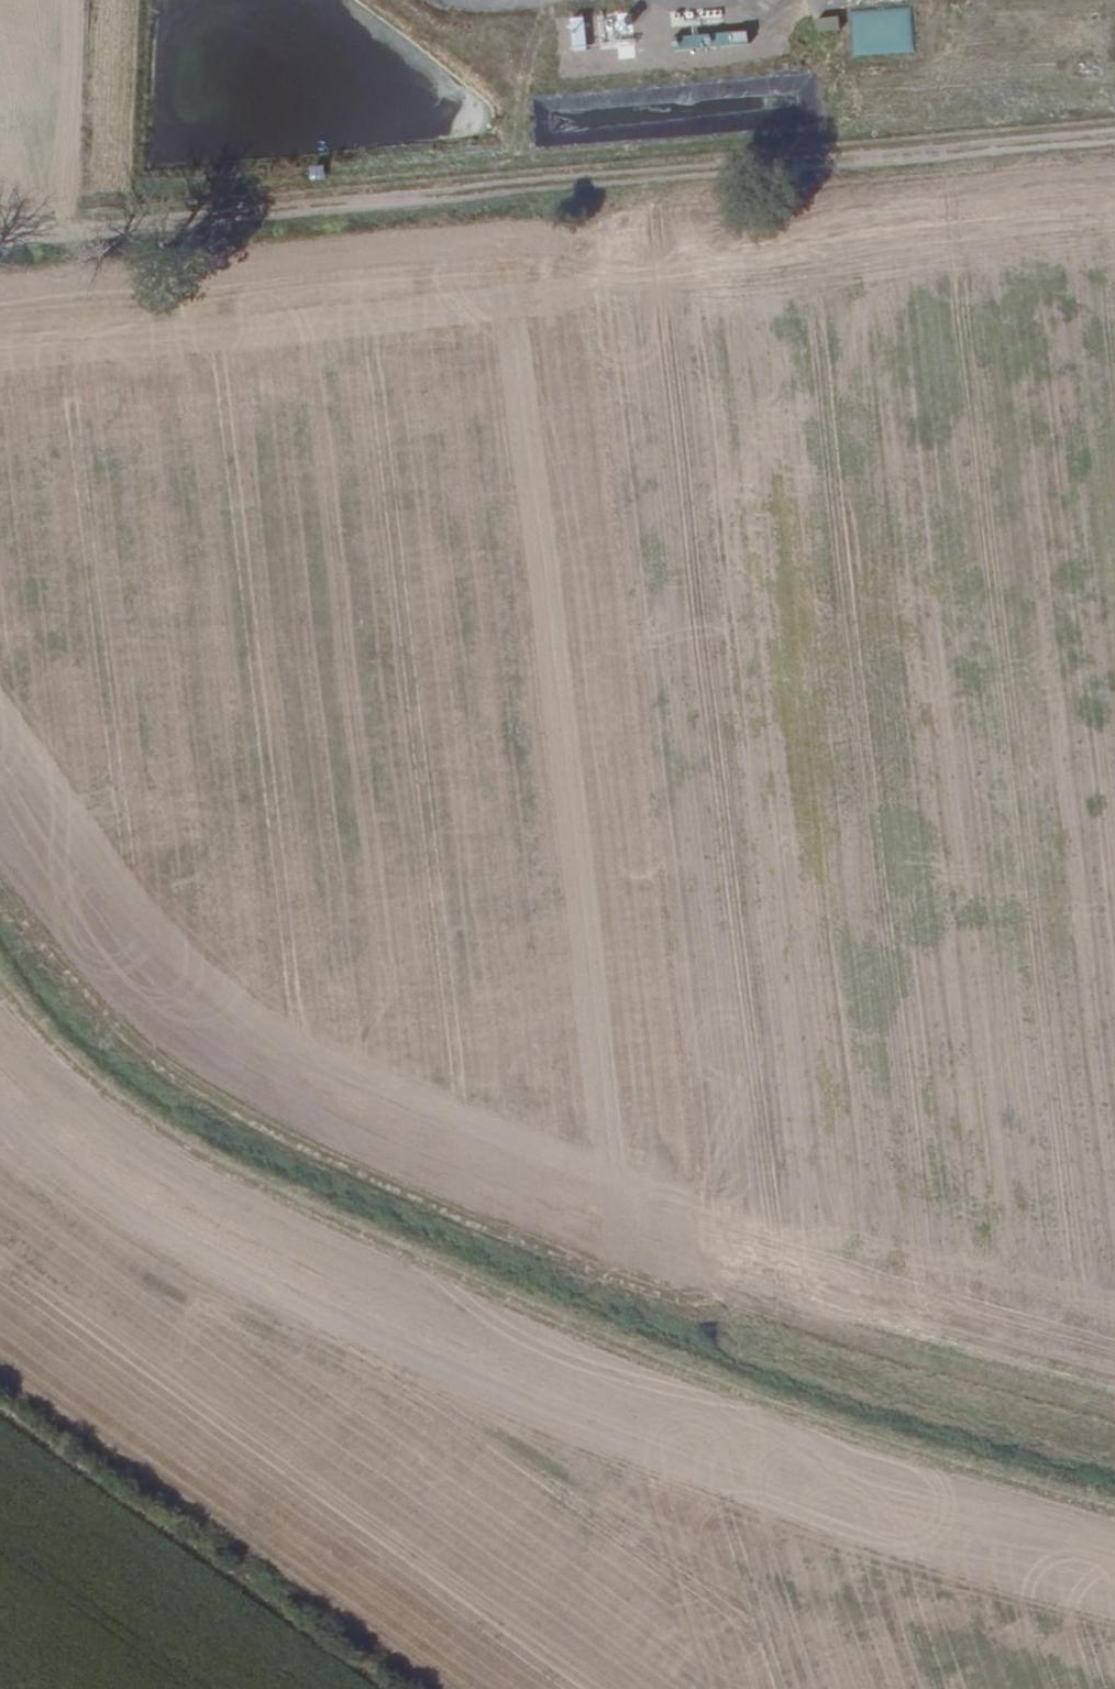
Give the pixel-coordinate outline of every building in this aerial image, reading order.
[(818,33),(840,29),(837,15),(815,19),(818,33)] [(573,51),(587,49),(582,16),(568,18),(573,51)]
